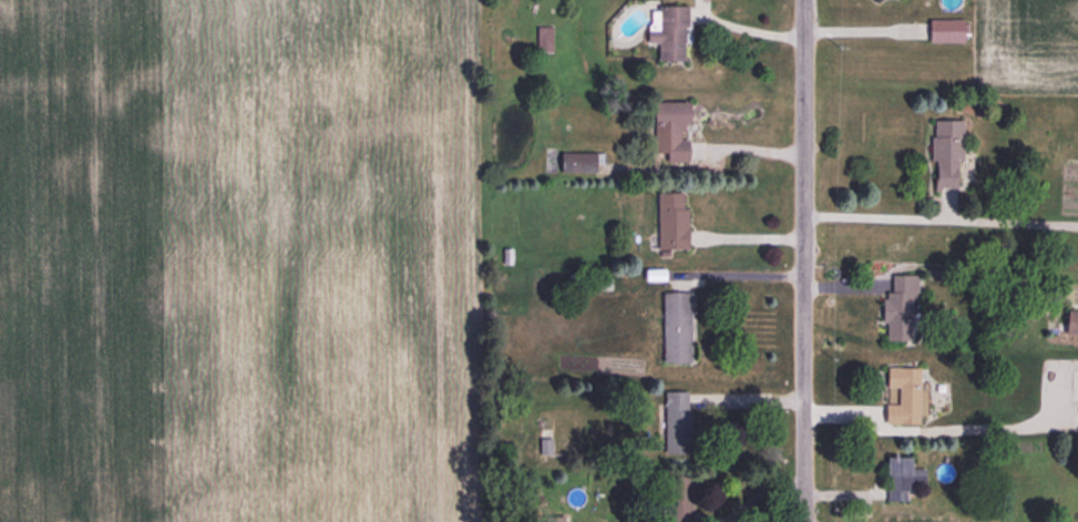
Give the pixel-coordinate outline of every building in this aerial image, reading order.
[(655,6),(655,61),(684,61),(684,6),(655,6)] [(926,41),(961,41),(961,19),(926,19),(926,41)] [(537,52),(550,52),(550,28),(536,28),(537,52)] [(684,102),(650,101),(650,158),(686,159),(686,138),(684,138),(684,102)] [(960,120),(930,120),(931,189),(961,188),(960,120)] [(685,249),(685,191),(656,191),(656,249),(685,249)] [(689,292),(661,292),(661,362),(689,362),(689,292)] [(883,298),(883,339),(905,339),(905,298),(883,298)] [(918,424),(918,367),(884,367),(884,387),(896,387),(896,404),(883,404),(883,423),(918,424)] [(665,391),(666,453),(691,453),(690,391),(665,391)] [(552,453),(552,438),(540,438),(540,453),(552,453)] [(912,457),(885,457),(885,499),(912,499),(912,486),(923,486),(923,466),(912,466),(912,457)] [(682,474),(660,480),(672,521),(691,521),(696,521),(682,474)]
